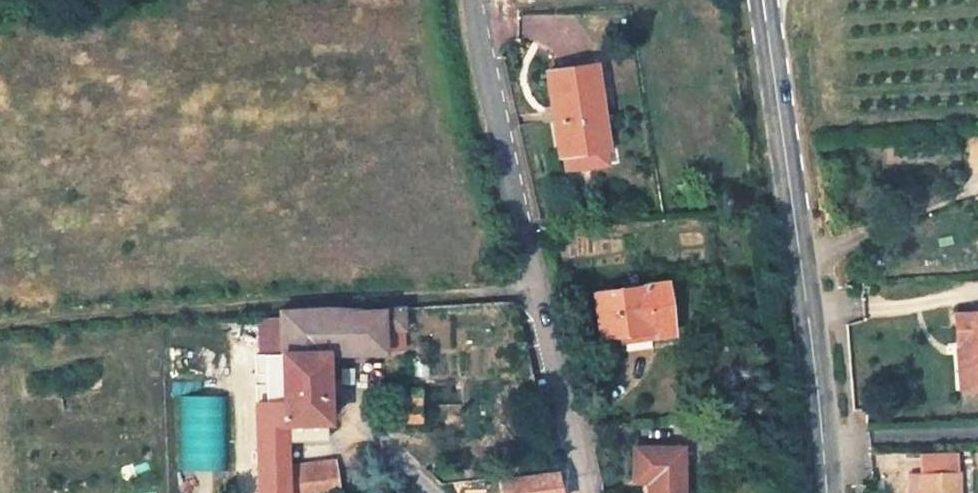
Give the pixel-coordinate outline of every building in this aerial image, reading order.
[(604,156),(594,67),(547,72),(557,162),(604,156)] [(670,332),(663,280),(594,290),(600,332),(624,329),(626,340),(627,350),(657,345),(655,334),(670,332)] [(345,489),(340,455),(285,464),(284,441),(323,437),(322,423),(328,423),(323,352),(378,349),(383,349),(382,332),(402,331),(400,308),(338,313),(318,310),(276,312),(281,395),(260,397),(263,492),(319,492),(345,489)] [(955,314),(961,386),(977,384),(977,312),(955,314)] [(600,332),(601,344),(626,340),(624,329),(600,332)] [(402,331),(382,332),(383,349),(383,351),(402,350),(402,331)] [(387,389),(389,417),(423,415),(423,413),(422,400),(421,387),(387,389)] [(422,400),(423,413),(449,411),(449,409),(466,407),(465,396),(422,400)] [(680,447),(633,450),(635,488),(655,487),(655,492),(682,492),(680,447)] [(957,457),(921,457),(921,492),(957,492),(957,457)] [(553,469),(502,478),(505,492),(559,492),(553,469)]
